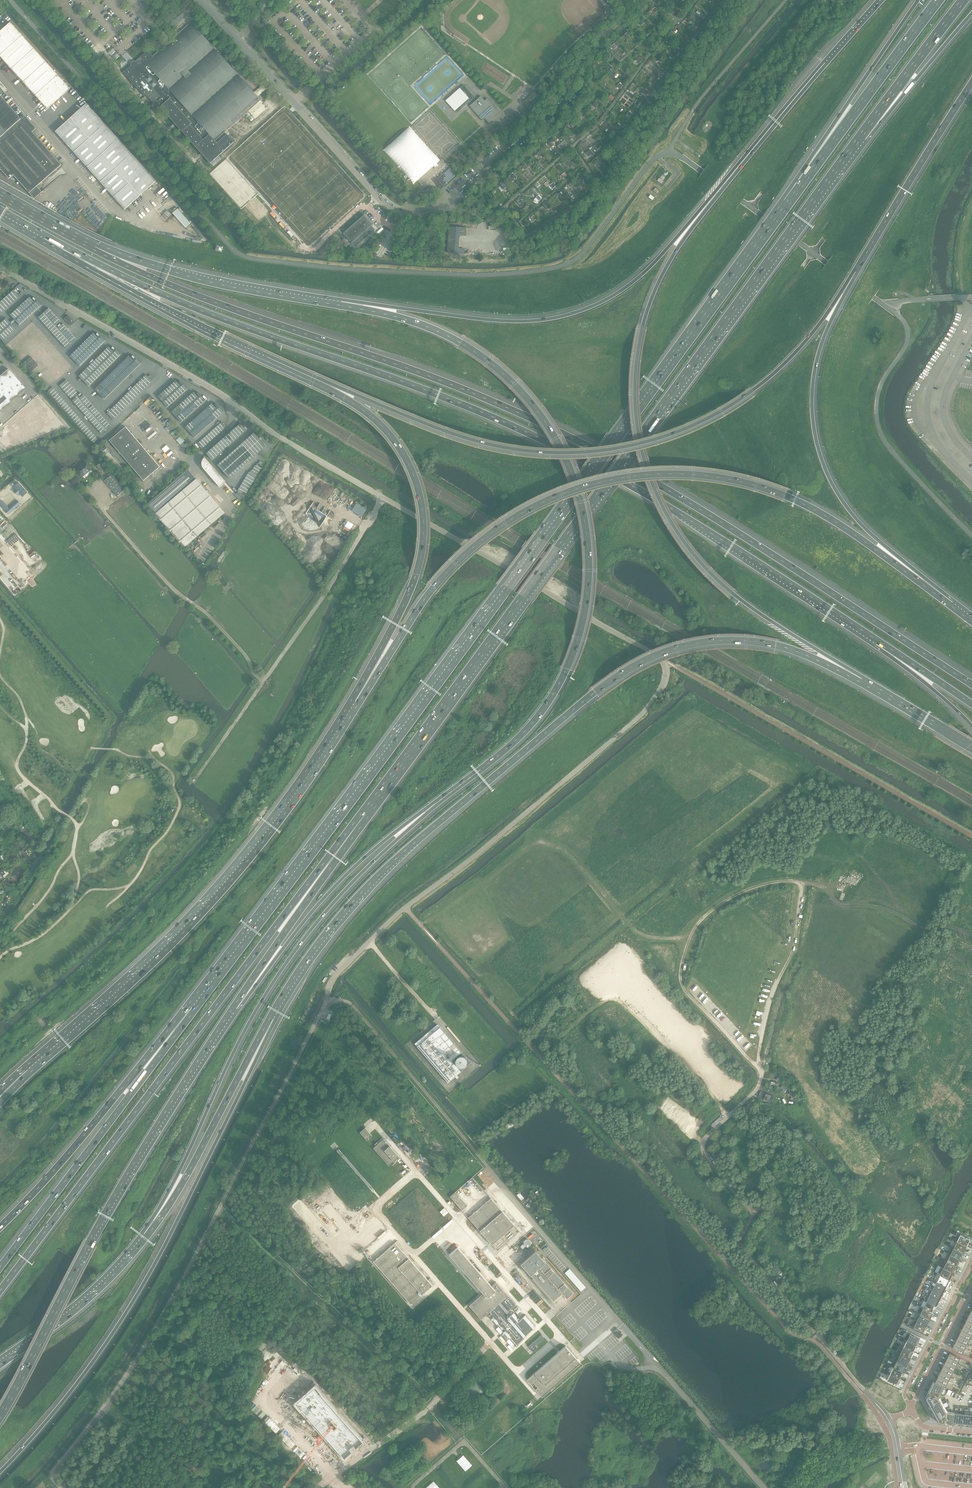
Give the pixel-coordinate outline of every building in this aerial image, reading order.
[(717,2),(713,0),(711,0),(708,5),(712,8),(717,2)] [(173,27),(185,15),(180,10),(168,21),(173,27)] [(46,62),(10,22),(0,32),(0,56),(47,109),(70,89),(46,62)] [(256,94),(234,70),(191,22),(176,35),(153,56),(150,52),(148,54),(147,53),(146,54),(145,52),(133,63),(123,72),(144,96),(145,94),(158,109),(160,107),(210,163),(234,142),(225,132),(260,100),(256,94)] [(694,34),(699,28),(694,25),(689,31),(694,34)] [(658,42),(662,36),(657,33),(653,39),(658,42)] [(120,57),(111,47),(106,52),(115,61),(120,57)] [(677,57),(681,51),(676,47),(672,53),(677,57)] [(602,57),(596,62),(600,66),(605,61),(602,57)] [(629,81),(633,76),(628,72),(624,77),(629,81)] [(620,93),(624,88),(619,84),(615,89),(620,93)] [(457,113),(475,97),(464,85),(459,90),(460,91),(449,101),(456,108),(454,109),(457,113)] [(529,110),(541,99),(538,95),(534,90),(522,101),(529,110)] [(644,100),(649,93),(644,90),(639,96),(644,100)] [(32,132),(36,128),(25,116),(21,119),(1,96),(2,95),(0,93),(0,169),(1,170),(9,179),(13,175),(29,193),(34,199),(42,192),(37,186),(61,165),(32,132)] [(500,113),(487,99),(485,101),(481,96),(469,106),(482,120),(484,118),(488,123),(500,113)] [(599,107),(594,103),(589,108),(593,112),(599,107)] [(156,181),(118,139),(86,104),(55,131),(125,209),(156,181)] [(252,120),(261,112),(255,105),(246,114),(252,120)] [(629,121),(634,116),(629,112),(624,117),(629,121)] [(587,117),(583,113),(578,118),(582,123),(587,117)] [(577,127),(572,123),(567,128),(571,132),(577,127)] [(608,141),(604,137),(599,142),(603,146),(608,141)] [(559,154),(571,143),(566,138),(554,148),(559,154)] [(594,154),(590,150),(584,155),(589,159),(594,154)] [(542,158),(538,154),(533,159),(537,163),(542,158)] [(602,162),(598,158),(593,163),(597,167),(602,162)] [(579,169),(575,165),(569,170),(574,174),(579,169)] [(437,179),(434,181),(437,185),(437,184),(438,185),(441,189),(443,186),(456,175),(457,175),(454,172),(450,167),(450,168),(437,179)] [(567,178),(563,174),(558,179),(562,184),(567,178)] [(586,179),(582,174),(575,180),(579,185),(586,179)] [(518,179),(514,175),(510,180),(513,184),(518,179)] [(507,190),(502,186),(497,191),(501,195),(507,190)] [(562,199),(558,195),(553,200),(557,204),(562,199)] [(256,199),(247,207),(251,211),(260,203),(256,199)] [(551,210),(547,205),(542,210),(546,215),(551,210)] [(531,211),(527,207),(522,212),(526,216),(531,211)] [(190,223),(178,209),(172,213),(185,228),(190,223)] [(364,216),(343,234),(351,243),(356,247),(375,230),(371,225),(372,224),(364,216)] [(538,220),(534,216),(529,221),(533,225),(538,220)] [(458,248),(459,235),(465,236),(466,228),(449,227),(447,253),(463,254),(464,249),(458,248)] [(19,296),(13,290),(11,292),(17,299),(19,296)] [(17,299),(11,292),(8,294),(14,301),(17,299)] [(14,301),(8,294),(6,296),(12,303),(14,301)] [(12,303),(6,296),(3,298),(9,305),(12,303)] [(19,325),(41,305),(34,297),(32,299),(30,297),(10,315),(19,325)] [(9,305),(3,298),(1,300),(7,307),(9,305)] [(77,339),(63,324),(59,327),(57,325),(61,321),(49,308),(38,317),(66,349),(77,339)] [(65,317),(64,319),(69,325),(73,321),(68,315),(65,317)] [(15,329),(6,318),(0,323),(0,339),(2,341),(15,329)] [(70,356),(80,366),(105,341),(100,335),(97,337),(93,333),(70,356)] [(109,347),(79,376),(89,386),(121,354),(115,349),(113,351),(109,347)] [(129,355),(95,389),(105,399),(132,372),(136,367),(141,363),(133,355),(131,357),(129,355)] [(38,365),(33,359),(33,358),(32,359),(31,357),(24,363),(31,371),(38,365)] [(8,368),(0,375),(0,376),(8,386),(17,378),(8,368)] [(146,374),(144,377),(150,383),(152,381),(148,377),(146,374)] [(0,376),(0,393),(8,386),(0,376)] [(144,377),(141,379),(148,385),(150,383),(144,377)] [(25,389),(17,378),(8,386),(17,396),(25,389)] [(141,379),(139,381),(145,388),(148,385),(141,379)] [(66,380),(59,386),(61,388),(68,382),(66,380)] [(139,381),(137,384),(143,390),(145,388),(139,381)] [(176,381),(158,396),(167,407),(187,389),(180,381),(177,383),(176,381)] [(68,382),(61,388),(64,390),(70,385),(68,382)] [(137,384),(134,386),(141,392),(143,390),(137,384)] [(70,385),(64,390),(66,393),(72,387),(70,385)] [(17,396),(8,386),(0,393),(9,403),(17,396)] [(134,386),(132,388),(138,395),(141,392),(134,386)] [(72,387),(66,393),(68,395),(75,389),(72,387)] [(132,388),(130,390),(136,397),(138,395),(132,388)] [(75,389),(68,395),(70,398),(77,392),(75,389)] [(130,390),(127,393),(134,399),(136,397),(130,390)] [(77,392),(70,398),(72,400),(79,394),(77,392)] [(194,392),(171,412),(180,422),(205,400),(198,392),(196,394),(194,392)] [(0,393),(0,411),(9,403),(0,393)] [(79,394),(72,400),(102,434),(111,426),(92,404),(83,395),(81,393),(79,394)] [(127,393),(125,395),(131,402),(134,399),(127,393)] [(125,395),(123,397),(129,404),(131,402),(125,395)] [(123,397),(120,400),(127,406),(129,404),(123,397)] [(120,400),(118,402),(124,408),(127,406),(120,400)] [(118,402),(116,404),(122,411),(124,408),(118,402)] [(212,403),(185,427),(194,438),(223,412),(216,403),(214,405),(212,403)] [(116,404),(113,407),(120,413),(122,411),(116,404)] [(113,407),(111,409),(117,415),(120,413),(113,407)] [(111,409),(109,411),(115,418),(117,415),(111,409)] [(109,411),(107,413),(113,420),(115,418),(109,411)] [(239,424),(206,453),(212,460),(245,431),(248,429),(245,426),(244,427),(240,423),(239,424)] [(160,467),(125,427),(109,440),(143,480),(151,474),(152,476),(154,474),(152,473),(160,467)] [(254,433),(217,465),(229,478),(266,446),(261,441),(262,439),(260,437),(259,438),(254,433)] [(226,482),(203,456),(204,457),(203,459),(202,460),(202,462),(202,464),(202,466),(203,467),(203,469),(219,487),(226,482)] [(82,476),(91,469),(93,471),(92,471),(93,471),(85,462),(76,469),(84,478),(82,476)] [(106,468),(101,462),(96,466),(101,472),(106,468)] [(225,512),(188,469),(146,504),(184,548),(225,512)] [(125,489),(112,474),(104,481),(117,496),(125,489)] [(18,483),(14,487),(16,489),(14,491),(18,495),(21,492),(24,495),(27,492),(18,483)] [(0,502),(0,505),(8,514),(20,504),(18,501),(9,509),(2,501),(0,502)] [(356,503),(352,510),(355,512),(355,513),(358,515),(359,515),(362,517),(366,510),(356,503)] [(451,1060),(461,1052),(437,1024),(414,1043),(448,1083),(461,1072),(451,1060)] [(455,1059),(455,1062),(455,1064),(457,1066),(459,1067),(461,1067),(463,1066),(465,1065),(466,1063),(466,1061),(466,1059),(464,1057),(462,1056),(460,1055),(458,1056),(456,1057),(455,1059)] [(365,1128),(359,1132),(367,1141),(372,1136),(365,1128)] [(373,1148),(389,1166),(399,1157),(384,1139),(373,1148)] [(450,1197),(462,1210),(467,1205),(455,1192),(450,1197)] [(491,1198),(468,1218),(497,1251),(505,1244),(520,1231),(491,1198)] [(961,1234),(957,1241),(967,1246),(970,1239),(964,1236),(965,1234),(962,1232),(961,1234)] [(957,1241),(954,1248),(963,1253),(964,1253),(967,1246),(957,1241)] [(395,1242),(375,1260),(413,1302),(432,1285),(395,1242)] [(506,1294),(500,1299),(497,1294),(502,1289),(496,1282),(491,1286),(464,1254),(457,1247),(449,1254),(480,1290),(481,1288),(485,1292),(469,1306),(481,1319),(488,1314),(489,1315),(488,1316),(503,1332),(500,1334),(507,1341),(509,1339),(513,1343),(515,1346),(517,1346),(518,1345),(518,1344),(524,1338),(523,1337),(535,1326),(506,1294)] [(952,1247),(948,1253),(960,1259),(963,1253),(954,1248),(952,1247)] [(520,1264),(553,1301),(562,1293),(566,1299),(573,1293),(535,1251),(520,1264)] [(948,1253),(944,1260),(947,1261),(957,1266),(960,1259),(948,1253)] [(947,1261),(944,1268),(954,1273),(957,1266),(947,1261)] [(449,1266),(440,1274),(461,1299),(470,1291),(449,1266)] [(941,1266),(938,1273),(940,1274),(950,1279),(954,1273),(944,1268),(941,1266)] [(777,1277),(776,1279),(778,1279),(779,1279),(782,1277),(782,1276),(782,1273),(781,1271),(778,1270),(776,1271),(774,1273),(773,1274),(774,1276),(776,1275),(777,1277)] [(940,1274),(937,1281),(946,1286),(947,1286),(947,1285),(948,1286),(951,1281),(950,1280),(950,1279),(940,1274)] [(937,1281),(934,1288),(943,1293),(946,1286),(937,1281)] [(934,1288),(930,1295),(939,1299),(943,1293),(934,1288)] [(930,1295),(927,1301),(935,1305),(936,1306),(939,1299),(930,1295)] [(927,1301),(924,1308),(933,1313),(932,1312),(935,1305),(927,1301)] [(920,1306),(916,1313),(930,1320),(933,1313),(924,1308),(920,1306)] [(916,1313),(913,1320),(914,1320),(926,1326),(930,1320),(916,1313)] [(914,1320),(911,1326),(924,1332),(926,1326),(914,1320)] [(965,1324),(962,1329),(971,1334),(971,1328),(965,1324)] [(971,1335),(971,1334),(962,1329),(960,1334),(970,1339),(971,1335)] [(907,1333),(904,1339),(917,1345),(920,1339),(907,1333)] [(968,1344),(970,1339),(960,1334),(957,1338),(968,1344)] [(899,1336),(898,1339),(906,1343),(904,1347),(914,1352),(917,1345),(904,1339),(899,1336)] [(965,1348),(968,1344),(957,1338),(955,1343),(965,1348)] [(963,1354),(965,1348),(955,1343),(952,1348),(963,1354)] [(565,1346),(527,1380),(542,1396),(580,1363),(565,1346)] [(904,1347),(900,1353),(910,1358),(914,1352),(904,1347)] [(900,1353),(897,1360),(907,1365),(910,1358),(900,1353)] [(958,1363),(960,1358),(950,1353),(947,1358),(958,1363)] [(955,1368),(958,1363),(947,1358),(945,1363),(955,1368)] [(897,1360),(894,1367),(903,1372),(907,1365),(897,1360)] [(953,1373),(955,1368),(945,1363),(943,1367),(953,1373)] [(894,1367),(890,1373),(890,1374),(900,1378),(903,1372),(894,1367)] [(951,1377),(953,1373),(943,1367),(940,1372),(951,1377)] [(948,1382),(951,1377),(940,1372),(938,1377),(948,1382)] [(890,1374),(887,1380),(897,1385),(900,1378),(890,1374)] [(946,1387),(948,1382),(938,1377),(935,1382),(946,1387)] [(471,1402),(484,1390),(474,1379),(461,1391),(471,1402)] [(934,1382),(926,1398),(939,1423),(951,1424),(953,1424),(953,1423),(955,1413),(955,1412),(952,1412),(947,1412),(946,1409),(945,1408),(939,1398),(945,1387),(935,1382),(934,1382)] [(472,1465),(463,1455),(457,1461),(465,1471),(472,1465)]
